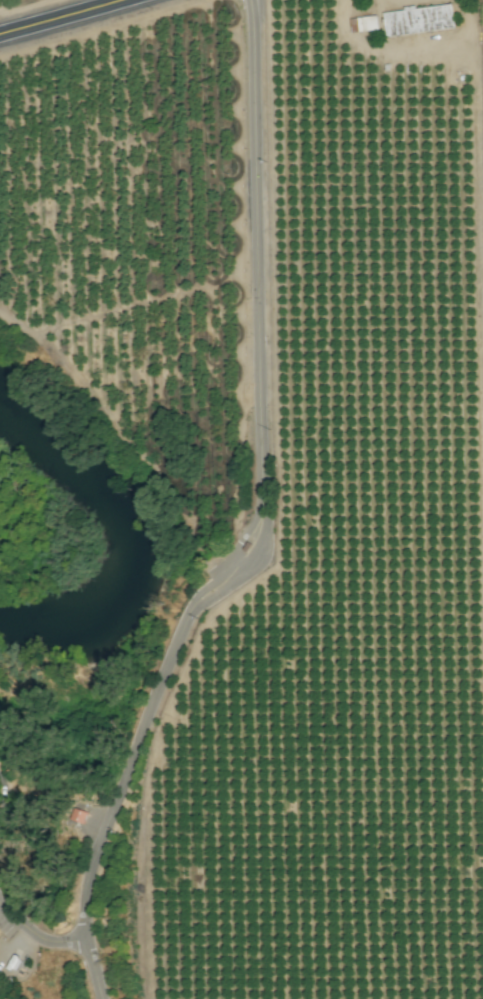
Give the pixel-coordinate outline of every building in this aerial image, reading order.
[(454,28),(451,3),(382,12),(385,36),(454,28)] [(378,29),(375,14),(349,19),(351,33),(378,29)]
